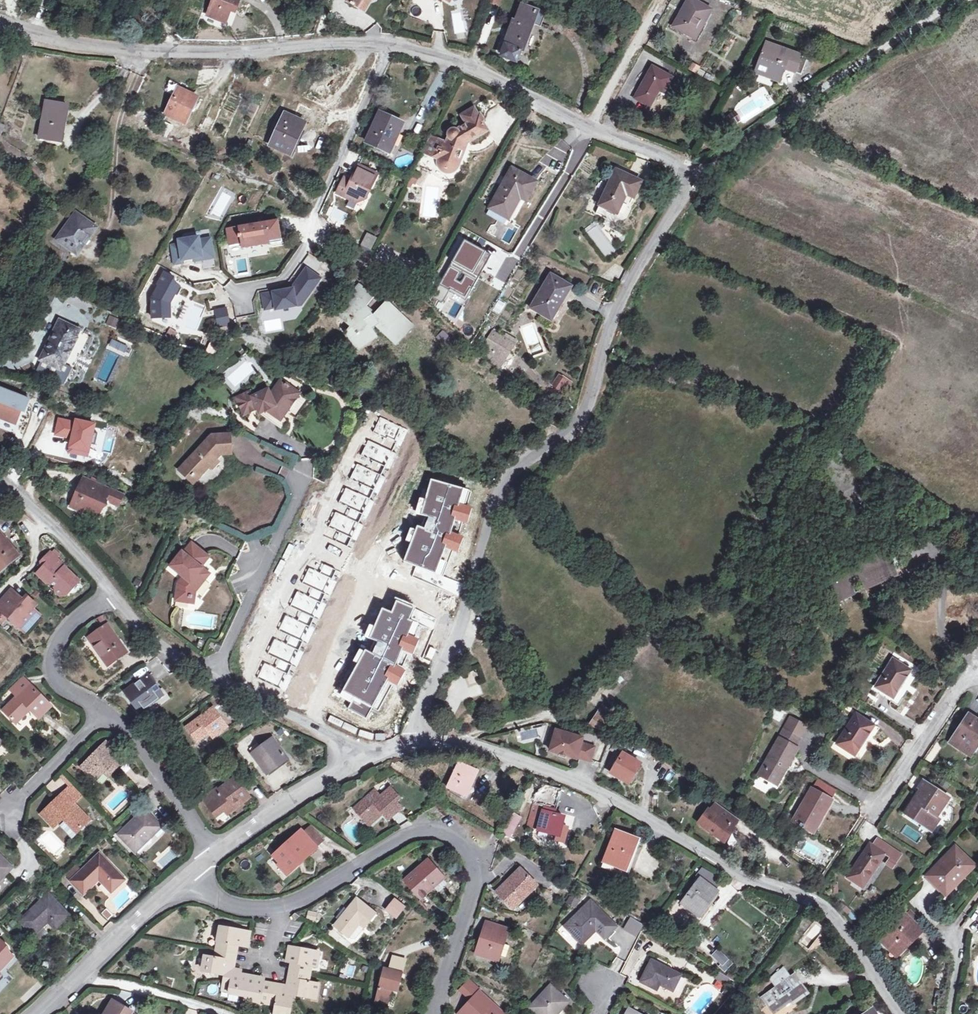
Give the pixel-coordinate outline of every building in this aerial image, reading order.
[(247,9),(250,0),(216,0),(210,14),(229,22),(234,10),(236,5),(247,9)] [(346,1),(359,8),(364,0),(347,0),(346,1)] [(372,0),(364,0),(359,8),(365,12),(372,0)] [(704,25),(712,10),(694,0),(690,0),(675,26),(693,36),(700,22),(704,25)] [(929,1),(927,0),(919,0),(916,6),(927,10),(929,1)] [(534,24),(541,27),(546,14),(522,4),(516,21),(514,21),(505,44),(506,45),(504,49),(507,50),(504,57),(511,59),(511,60),(518,62),(522,51),(524,51),(534,24)] [(245,14),(247,9),(236,5),(234,10),(245,14)] [(697,38),(704,25),(700,22),(693,36),(697,38)] [(768,43),(760,66),(771,70),(769,76),(782,80),(786,68),(803,74),(809,58),(768,43)] [(771,70),(760,66),(758,72),(769,76),(771,70)] [(665,92),(673,77),(654,67),(637,98),(651,106),(660,90),(665,92)] [(186,122),(198,98),(179,89),(168,114),(186,122)] [(63,116),(68,117),(70,105),(47,101),(41,138),(59,141),(63,116)] [(391,152),(403,124),(380,113),(368,141),(391,152)] [(440,139),(436,150),(442,152),(439,159),(439,161),(439,164),(440,167),(442,169),(444,170),(447,171),(452,172),(457,170),(459,168),(470,142),(489,131),(484,122),(485,120),(481,113),(472,118),(473,120),(459,129),(453,129),(451,130),(450,133),(449,134),(450,136),(447,142),(440,139)] [(292,155),(306,124),(286,114),(272,145),(292,155)] [(731,126),(739,121),(735,114),(727,119),(731,126)] [(63,142),(68,117),(63,116),(59,141),(63,142)] [(442,152),(436,150),(434,156),(439,159),(442,152)] [(360,164),(352,181),(345,177),(337,193),(356,202),(359,196),(365,199),(378,173),(360,164)] [(527,201),(537,182),(513,169),(492,205),(511,216),(521,198),(527,201)] [(618,169),(601,205),(618,213),(625,200),(622,199),(625,193),(635,197),(643,181),(618,169)] [(414,171),(409,180),(414,183),(418,174),(414,171)] [(618,213),(601,205),(598,213),(615,221),(618,213)] [(332,210),(331,221),(343,222),(344,211),(332,210)] [(91,237),(99,227),(77,212),(58,240),(76,252),(89,235),(91,237)] [(229,228),(232,246),(244,244),(244,248),(283,242),(280,220),(229,228)] [(371,248),(376,238),(368,234),(363,244),(371,248)] [(195,258),(202,257),(203,259),(215,257),(211,238),(200,240),(200,237),(180,240),(181,244),(173,246),(176,264),(184,262),(184,260),(195,258)] [(343,238),(339,244),(350,251),(353,246),(343,238)] [(495,255),(465,241),(440,283),(467,302),(495,255)] [(322,278),(307,268),(298,281),(299,282),(294,288),(274,292),(263,294),(266,309),(277,308),(277,310),(303,305),(322,278)] [(175,277),(165,272),(159,284),(160,285),(153,298),(153,316),(171,315),(171,303),(176,294),(179,295),(183,287),(173,282),(175,277)] [(555,311),(557,313),(572,288),(553,276),(533,308),(550,318),(555,311)] [(424,295),(428,287),(419,281),(416,286),(421,289),(422,291),(421,293),(424,295)] [(402,328),(409,321),(388,301),(376,314),(368,306),(374,296),(360,285),(337,313),(351,325),(352,324),(355,326),(349,334),(354,343),(362,338),(367,344),(376,337),(371,328),(378,324),(381,327),(380,328),(397,344),(407,334),(402,328)] [(501,315),(506,304),(498,300),(493,312),(501,315)] [(453,301),(448,313),(455,316),(460,304),(453,301)] [(128,321),(133,311),(123,307),(118,316),(128,321)] [(228,308),(216,310),(220,327),(231,324),(228,308)] [(106,326),(116,330),(120,320),(110,316),(106,326)] [(77,338),(81,330),(61,321),(42,360),(61,370),(65,362),(66,362),(78,339),(77,338)] [(414,326),(409,321),(402,328),(407,334),(414,326)] [(171,328),(166,336),(175,341),(180,333),(171,328)] [(446,343),(452,337),(446,331),(440,337),(446,343)] [(504,333),(501,338),(511,344),(514,338),(504,333)] [(220,346),(223,338),(218,335),(214,343),(220,346)] [(493,350),(500,338),(495,335),(488,347),(491,349),(493,350)] [(175,341),(166,336),(160,345),(169,350),(174,342),(175,341)] [(359,350),(367,344),(362,338),(354,343),(359,350)] [(501,338),(500,338),(493,350),(504,356),(511,344),(501,338)] [(504,356),(493,350),(488,358),(498,367),(504,356)] [(551,387),(565,395),(573,382),(560,374),(551,387)] [(269,410),(283,420),(303,394),(290,384),(281,396),(276,392),(273,393),(271,389),(255,396),(253,392),(240,397),(247,414),(260,409),(264,407),(266,411),(269,410)] [(30,398),(1,387),(0,389),(0,417),(16,423),(22,407),(26,409),(30,398)] [(279,425),(283,420),(269,410),(266,411),(262,413),(279,425)] [(91,460),(98,426),(58,418),(54,437),(71,441),(68,455),(91,460)] [(193,454),(183,468),(198,479),(208,463),(212,465),(217,459),(213,457),(217,451),(228,449),(225,432),(206,435),(198,447),(201,449),(196,456),(193,454)] [(198,447),(193,454),(196,456),(201,449),(198,447)] [(198,479),(183,468),(179,473),(194,484),(198,479)] [(103,512),(108,498),(111,500),(112,502),(120,505),(124,495),(111,490),(86,479),(75,506),(92,513),(93,511),(98,509),(103,512)] [(7,565),(18,556),(0,534),(0,566),(4,562),(7,565)] [(175,602),(189,604),(190,597),(193,597),(196,593),(211,576),(201,568),(198,565),(207,555),(193,543),(185,554),(183,552),(171,567),(184,578),(178,585),(175,602)] [(833,583),(825,586),(831,600),(855,590),(853,587),(903,565),(897,552),(858,569),(855,562),(844,567),(845,570),(830,577),(833,583)] [(67,568),(52,554),(44,562),(49,567),(46,569),(45,568),(39,574),(48,583),(52,583),(57,588),(57,592),(62,596),(67,596),(78,584),(73,579),(75,577),(66,569),(67,568)] [(210,558),(207,555),(198,565),(201,568),(210,558)] [(823,580),(825,586),(833,583),(830,577),(823,580)] [(13,589),(0,603),(0,609),(5,614),(6,612),(9,614),(8,616),(16,624),(20,619),(25,624),(34,623),(41,615),(34,609),(38,605),(31,599),(26,605),(22,602),(24,600),(21,590),(13,589)] [(20,619),(16,624),(26,632),(34,623),(25,624),(20,619)] [(109,666),(128,653),(108,625),(89,638),(109,666)] [(911,670),(893,659),(877,687),(895,697),(911,670)] [(146,704),(148,708),(164,696),(149,675),(126,692),(139,709),(146,704)] [(39,719),(53,706),(31,684),(4,710),(17,723),(31,710),(39,719)] [(591,691),(596,697),(603,691),(598,685),(591,691)] [(141,713),(148,708),(146,704),(139,709),(141,713)] [(214,737),(228,727),(214,708),(188,727),(198,741),(211,732),(214,737)] [(600,711),(596,716),(608,724),(611,719),(600,711)] [(775,714),(773,722),(781,723),(783,716),(775,714)] [(875,726),(857,714),(837,744),(856,756),(875,726)] [(969,714),(950,742),(973,758),(977,750),(977,720),(969,714)] [(608,724),(596,716),(591,723),(603,731),(608,724)] [(759,775),(775,783),(785,765),(788,767),(799,749),(796,747),(801,739),(800,738),(806,726),(792,718),(759,775)] [(783,728),(777,725),(771,737),(776,740),(783,728)] [(557,730),(551,750),(577,758),(578,757),(591,761),(595,747),(582,743),(584,738),(557,730)] [(267,774),(288,759),(274,739),(253,754),(267,774)] [(109,767),(113,771),(125,759),(107,742),(82,767),(95,781),(104,772),(109,767)] [(643,766),(623,755),(613,773),(632,784),(643,766)] [(404,765),(396,761),(393,767),(401,772),(404,765)] [(478,771),(460,764),(449,788),(467,796),(478,771)] [(785,765),(775,783),(778,785),(788,767),(785,765)] [(108,776),(113,771),(109,767),(104,772),(108,776)] [(235,778),(219,790),(218,789),(204,799),(217,816),(225,811),(227,814),(250,798),(235,778)] [(757,779),(753,786),(768,794),(772,787),(757,779)] [(916,803),(914,802),(906,813),(933,832),(941,820),(937,817),(949,798),(924,781),(920,787),(925,791),(916,803)] [(73,785),(65,793),(75,803),(83,796),(73,785)] [(564,825),(574,791),(555,785),(554,788),(549,793),(539,828),(558,833),(556,839),(565,841),(569,827),(564,825)] [(364,813),(360,815),(370,827),(385,814),(390,820),(401,810),(395,802),(399,799),(391,789),(381,797),(376,791),(359,806),(364,813)] [(832,800),(812,789),(793,822),(803,828),(804,827),(812,831),(821,815),(823,816),(832,800)] [(75,803),(65,793),(43,814),(55,827),(64,818),(78,832),(91,819),(75,803)] [(968,810),(974,812),(977,804),(972,801),(968,810)] [(166,813),(170,810),(164,802),(160,805),(166,813)] [(715,802),(709,810),(708,809),(698,822),(724,842),(734,828),(732,827),(738,819),(715,802)] [(355,809),(360,815),(364,813),(359,806),(355,809)] [(136,852),(162,827),(146,809),(120,834),(136,852)] [(311,822),(301,829),(314,847),(324,840),(311,822)] [(314,847),(301,829),(271,850),(284,868),(314,847)] [(640,838),(617,830),(604,861),(626,869),(640,838)] [(892,858),(898,862),(902,856),(878,840),(874,846),(871,844),(848,878),(864,888),(886,854),(892,858)] [(927,877),(944,894),(957,880),(959,883),(976,865),(957,847),(927,877)] [(112,892),(125,879),(100,853),(83,870),(71,881),(84,894),(100,879),(112,892)] [(13,867),(0,854),(0,881),(13,867)] [(432,883),(440,872),(441,871),(422,858),(403,883),(423,897),(432,883)] [(893,868),(898,862),(892,858),(888,864),(893,868)] [(78,864),(66,875),(71,881),(83,870),(78,864)] [(541,882),(525,865),(500,888),(516,905),(541,882)] [(709,880),(712,874),(702,869),(699,876),(709,880)] [(445,876),(440,872),(432,883),(439,888),(441,887),(446,879),(445,876)] [(941,896),(944,894),(927,877),(925,879),(941,896)] [(719,891),(700,879),(682,904),(699,915),(706,905),(709,907),(719,891)] [(52,919),(58,925),(69,915),(49,894),(21,921),(34,934),(47,922),(52,919)] [(401,920),(409,907),(396,898),(387,912),(401,920)] [(619,928),(594,901),(566,927),(583,945),(598,931),(606,940),(619,928)] [(335,932),(351,941),(355,935),(360,939),(375,917),(354,903),(335,932)] [(913,910),(908,915),(916,924),(921,919),(913,910)] [(318,922),(320,913),(311,912),(309,921),(318,922)] [(882,941),(890,950),(893,947),(901,954),(923,932),(916,924),(908,915),(897,926),(894,928),(882,941)] [(623,930),(638,939),(645,927),(631,918),(623,930)] [(54,929),(58,925),(52,919),(47,922),(54,929)] [(512,928),(491,922),(481,953),(502,960),(512,928)] [(816,922),(798,941),(811,953),(829,935),(816,922)] [(229,984),(229,988),(245,989),(253,990),(252,995),(269,996),(275,997),(274,1008),(283,1008),(284,1004),(291,1005),(293,987),(296,987),(312,989),(313,981),(317,981),(318,972),(307,971),(308,965),(309,958),(312,958),(314,949),(310,949),(311,941),(285,938),(284,955),(289,956),(288,963),(286,978),(271,976),(262,975),(255,975),(256,971),(247,970),(240,970),(231,969),(231,965),(233,949),(234,943),(243,943),(245,927),(219,924),(218,931),(215,931),(213,947),(212,955),(202,954),(201,962),(205,963),(205,970),(223,972),(221,984),(229,984)] [(355,935),(351,941),(356,945),(360,939),(355,935)] [(4,972),(2,970),(17,956),(12,951),(11,946),(1,937),(0,939),(0,976),(4,972)] [(893,947),(890,950),(898,957),(901,954),(893,947)] [(727,973),(735,965),(718,949),(710,958),(727,973)] [(392,977),(390,976),(380,998),(392,1004),(396,996),(394,995),(399,984),(406,988),(420,958),(408,952),(402,964),(398,963),(392,977)] [(642,983),(659,991),(661,986),(674,993),(682,977),(653,962),(642,983)] [(772,974),(780,985),(790,977),(783,967),(772,974)] [(790,977),(780,985),(763,998),(774,1013),(791,999),(793,1002),(807,992),(794,974),(790,977)] [(551,987),(527,1007),(534,1013),(555,1013),(566,1004),(551,987)] [(729,988),(722,996),(728,1001),(734,992),(729,988)] [(479,996),(468,1013),(507,1013),(479,996)] [(124,1012),(126,1008),(127,1007),(119,1002),(111,1013),(128,1013),(124,1012)]
